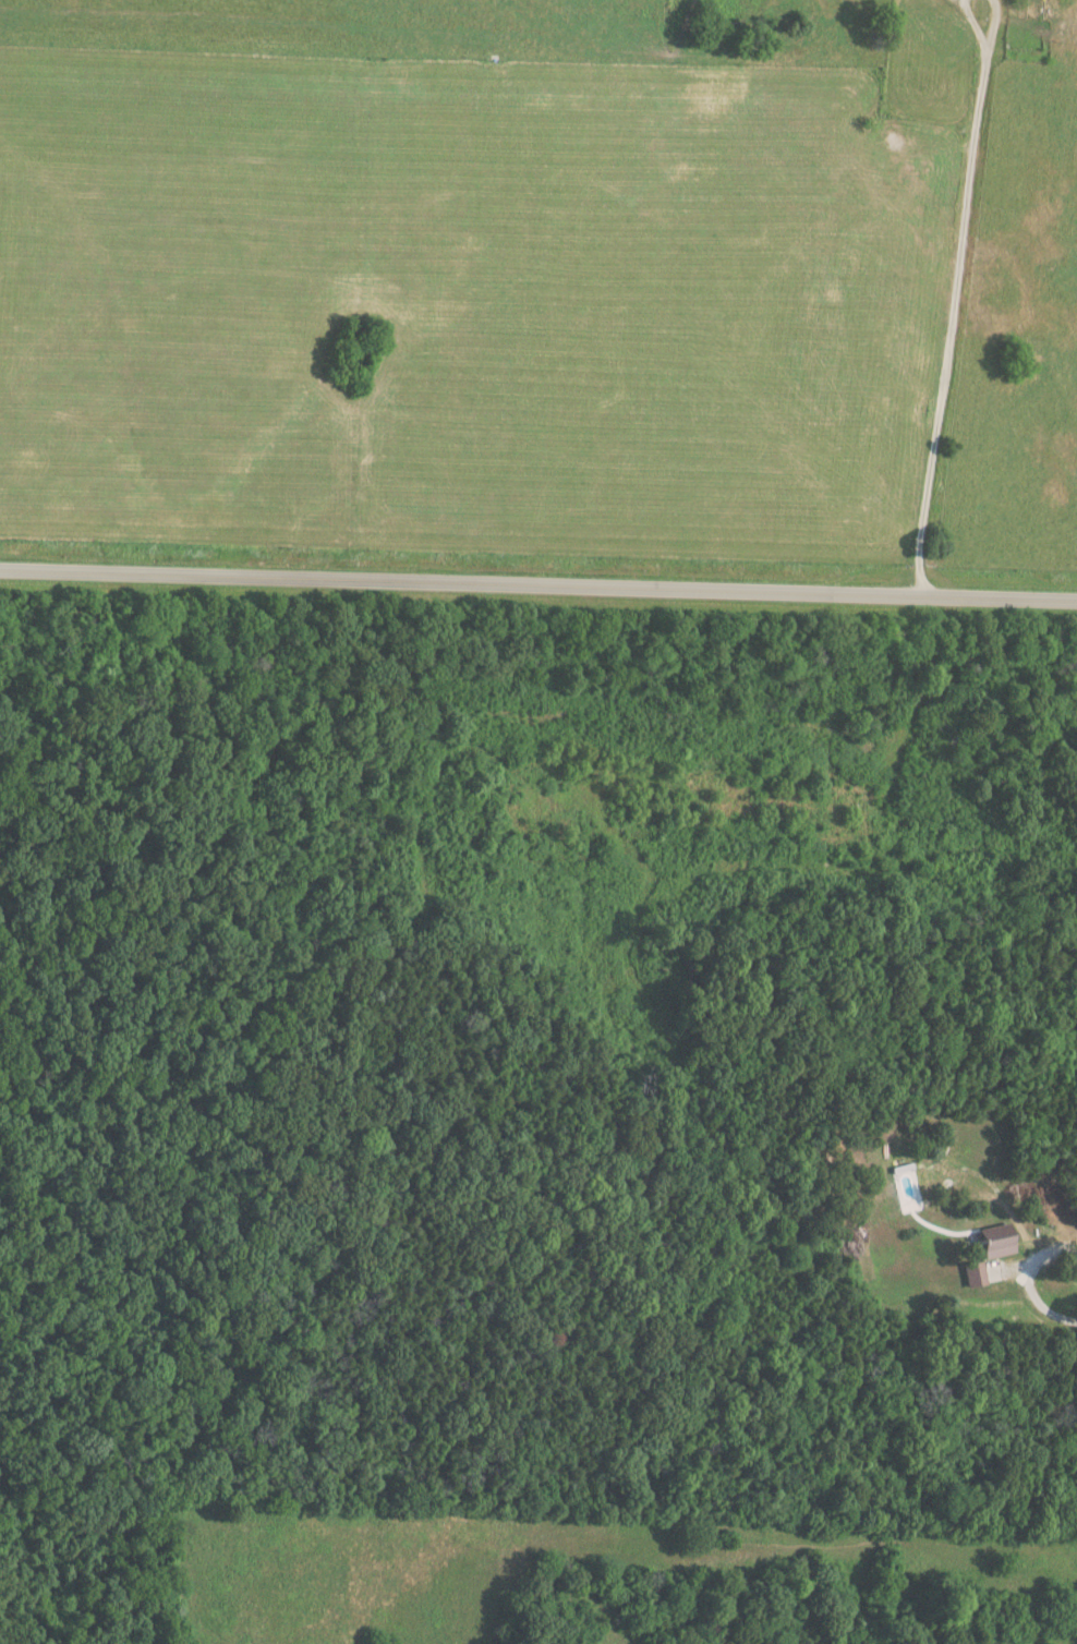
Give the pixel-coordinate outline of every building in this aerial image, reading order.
[(1013,1253),(1006,1223),(976,1231),(983,1261),(1013,1253)] [(984,1285),(979,1262),(961,1266),(966,1289),(984,1285)]
